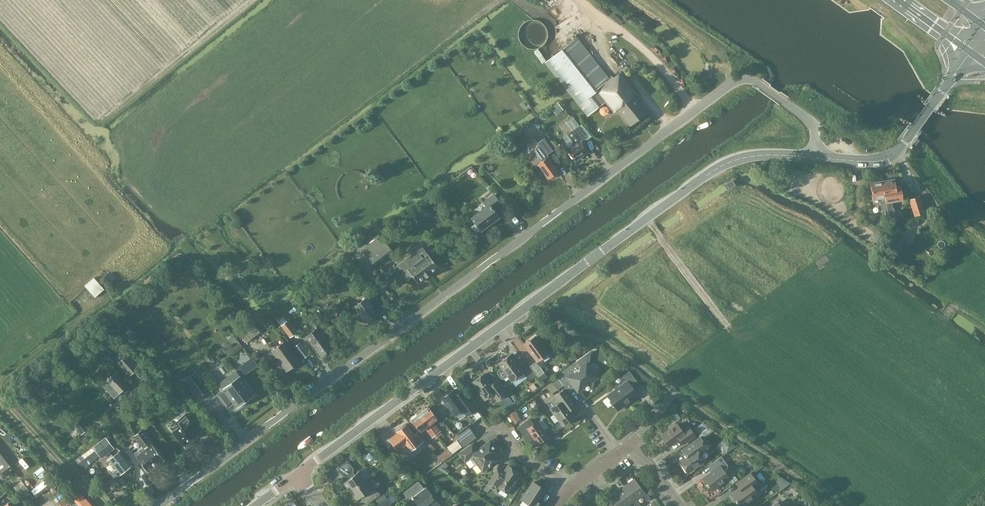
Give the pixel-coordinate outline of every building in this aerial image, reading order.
[(518,29),(518,34),(518,35),(519,40),(521,44),(525,47),(530,48),(535,48),(539,47),(543,44),(546,40),(547,35),(547,34),(546,29),(543,25),(540,21),(535,19),(530,19),(525,21),(521,25),(518,29)] [(584,111),(587,115),(604,102),(613,111),(615,109),(629,126),(646,111),(633,95),(635,93),(619,72),(612,78),(610,76),(609,78),(575,36),(544,62),(584,111)] [(558,102),(552,106),(557,113),(563,108),(558,102)] [(568,120),(565,121),(571,130),(566,134),(573,144),(566,149),(574,160),(587,150),(584,145),(585,144),(582,142),(583,141),(590,136),(580,124),(578,126),(571,117),(568,120)] [(823,118),(821,122),(830,128),(832,124),(823,118)] [(558,172),(546,155),(552,150),(544,138),(537,143),(539,146),(533,151),(541,161),(537,164),(548,179),(558,172)] [(881,181),(885,202),(885,203),(902,200),(900,187),(895,188),(893,179),(881,181)] [(882,202),(885,202),(881,181),(869,183),(872,199),(881,197),(882,202)] [(915,192),(921,189),(918,181),(911,184),(915,192)] [(474,224),(470,226),(475,233),(479,230),(480,230),(498,216),(492,210),(501,203),(493,193),(481,203),(484,206),(469,217),(474,224)] [(918,197),(917,197),(908,200),(910,205),(909,205),(913,217),(924,213),(918,197)] [(878,229),(875,233),(870,240),(878,246),(886,235),(878,229)] [(894,236),(884,249),(894,257),(904,244),(894,236)] [(375,238),(361,249),(367,257),(367,258),(375,268),(393,253),(382,238),(377,241),(375,238)] [(417,251),(408,258),(410,262),(400,269),(407,279),(412,275),(417,282),(425,277),(426,277),(430,274),(430,273),(438,267),(427,253),(422,257),(417,251)] [(93,277),(84,285),(94,297),(103,289),(93,277)] [(311,296),(307,290),(298,296),(303,302),(311,296)] [(370,317),(379,311),(379,310),(383,307),(371,291),(365,295),(366,296),(352,307),(364,322),(365,321),(366,322),(370,319),(370,317)] [(283,316),(277,320),(280,325),(277,328),(282,334),(285,332),(289,337),(296,331),(288,319),(286,320),(283,316)] [(241,326),(237,330),(245,343),(260,332),(254,323),(251,319),(247,323),(246,322),(241,326)] [(317,328),(305,337),(320,357),(331,348),(317,328)] [(524,344),(536,360),(528,366),(535,376),(540,382),(546,377),(538,366),(543,363),(540,359),(547,354),(534,337),(524,344)] [(283,341),(271,351),(286,371),(298,362),(283,341)] [(299,342),(293,346),(302,358),(308,354),(299,342)] [(535,376),(528,366),(524,361),(518,366),(510,354),(498,363),(501,368),(497,370),(497,373),(500,378),(503,378),(507,376),(511,381),(523,373),(529,380),(535,376)] [(586,363),(587,363),(587,355),(586,354),(556,376),(559,379),(563,386),(566,390),(573,385),(577,391),(583,387),(584,380),(591,381),(597,377),(586,363)] [(126,356),(116,364),(127,376),(136,368),(126,356)] [(251,357),(238,366),(244,375),(257,365),(251,357)] [(222,389),(216,393),(226,407),(233,402),(236,407),(253,395),(235,371),(226,378),(229,383),(221,389),(222,389)] [(636,394),(633,390),(639,385),(629,371),(622,376),(626,381),(617,388),(617,389),(608,396),(618,409),(625,404),(624,403),(636,394)] [(115,373),(102,385),(112,397),(126,385),(115,373)] [(497,382),(495,379),(490,383),(483,374),(471,383),(484,400),(492,394),(496,400),(505,393),(497,382)] [(189,376),(181,382),(186,388),(196,401),(204,395),(194,382),(189,376)] [(29,378),(22,384),(26,389),(33,384),(29,378)] [(559,379),(553,383),(558,390),(563,386),(559,379)] [(561,426),(574,416),(569,410),(575,406),(570,399),(563,389),(553,396),(558,402),(549,409),(561,426)] [(467,415),(475,409),(464,394),(461,390),(456,394),(453,390),(443,397),(448,404),(446,405),(454,416),(462,409),(467,415)] [(422,411),(419,414),(428,425),(434,433),(439,430),(432,422),(437,418),(428,407),(427,408),(426,407),(422,410),(422,411)] [(516,421),(524,416),(518,407),(511,413),(516,421)] [(175,422),(178,426),(172,432),(182,446),(194,437),(189,431),(196,425),(189,417),(187,418),(184,414),(175,422)] [(419,432),(423,429),(425,432),(426,431),(430,437),(434,433),(428,425),(419,414),(417,416),(416,415),(411,418),(412,419),(411,420),(419,432)] [(699,424),(704,430),(711,424),(706,418),(699,424)] [(81,419),(73,425),(80,434),(88,429),(81,419)] [(524,438),(530,433),(537,443),(547,436),(537,421),(531,425),(527,419),(517,427),(524,438)] [(397,430),(398,431),(396,432),(397,433),(389,439),(398,450),(405,444),(409,450),(422,440),(417,432),(414,435),(406,424),(401,428),(400,427),(397,430)] [(682,445),(695,436),(688,426),(681,431),(676,424),(660,435),(668,446),(678,439),(682,445)] [(467,426),(455,435),(459,441),(471,432),(467,426)] [(143,449),(135,455),(147,472),(163,460),(150,443),(151,442),(141,430),(133,436),(143,449)] [(475,437),(471,432),(459,441),(463,446),(475,437)] [(728,448),(736,443),(730,434),(722,440),(728,448)] [(105,437),(92,447),(81,455),(73,460),(77,464),(78,463),(83,470),(87,466),(85,461),(96,452),(101,459),(114,449),(105,437)] [(685,456),(684,457),(679,461),(687,473),(704,461),(698,453),(706,447),(699,437),(681,450),(685,456)] [(489,463),(493,461),(494,458),(492,456),(497,452),(489,440),(476,449),(472,443),(458,453),(464,461),(471,456),(482,470),(488,466),(490,465),(489,463)] [(357,449),(349,455),(352,460),(360,454),(357,449)] [(119,450),(106,460),(118,475),(130,465),(119,450)] [(10,466),(0,453),(0,473),(10,466)] [(712,471),(703,477),(712,489),(728,478),(724,473),(726,465),(720,456),(708,465),(712,471)] [(343,482),(349,491),(365,480),(359,471),(354,474),(352,472),(353,469),(349,463),(345,462),(339,467),(338,470),(342,476),(346,477),(346,476),(348,479),(343,482)] [(444,462),(436,468),(446,474),(449,471),(445,468),(447,466),(444,462)] [(503,471),(496,467),(494,471),(485,484),(493,489),(495,485),(507,492),(520,473),(507,465),(503,471)] [(39,479),(47,473),(41,466),(34,472),(39,479)] [(739,481),(738,480),(734,483),(739,489),(731,495),(739,505),(742,505),(757,495),(752,487),(757,483),(750,473),(739,481)] [(783,485),(789,482),(786,475),(780,477),(783,485)] [(46,477),(30,490),(35,496),(51,484),(46,477)] [(634,478),(623,486),(634,501),(636,500),(642,495),(646,501),(650,498),(645,491),(644,492),(634,478)] [(376,489),(373,491),(365,480),(349,491),(356,500),(360,497),(366,504),(379,494),(376,489)] [(26,491),(28,490),(21,481),(15,485),(18,489),(15,490),(20,496),(21,495),(23,499),(29,494),(26,491)] [(441,505),(435,498),(434,499),(425,487),(423,488),(418,481),(403,493),(408,500),(411,498),(418,505),(425,505),(429,503),(431,505),(441,505)] [(537,502),(545,489),(532,481),(521,499),(530,505),(529,505),(542,505),(543,505),(537,502)] [(632,502),(635,505),(639,505),(640,505),(636,500),(634,501),(623,486),(613,493),(623,505),(627,505),(632,502)] [(613,493),(604,500),(608,505),(623,505),(613,493)] [(389,505),(390,504),(386,498),(375,505),(390,505),(389,505)]
